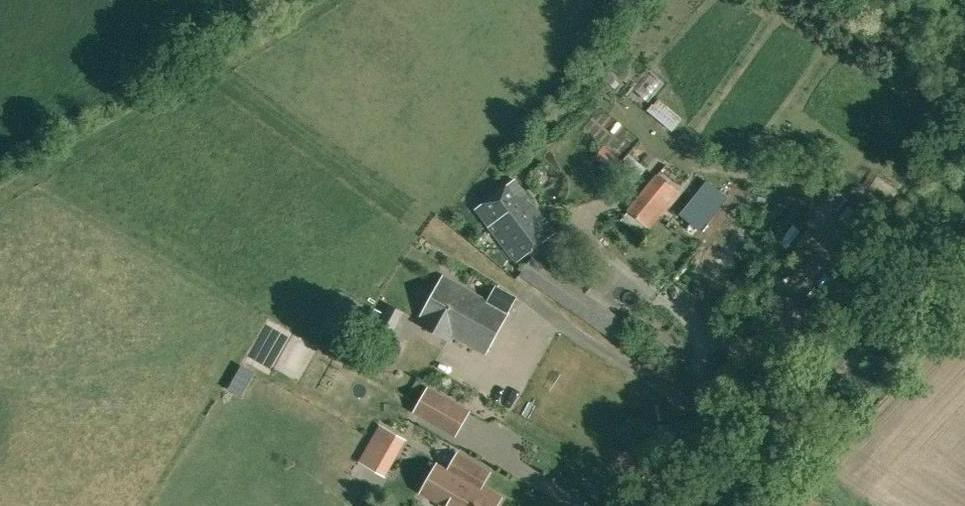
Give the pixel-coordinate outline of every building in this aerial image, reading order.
[(680,136),(692,126),(671,101),(659,111),(680,136)] [(611,169),(620,157),(604,145),(595,156),(611,169)] [(663,220),(664,219),(670,212),(666,208),(680,191),(656,172),(626,208),(629,211),(622,219),(642,235),(648,227),(650,228),(659,217),(663,220)] [(475,208),(506,248),(516,261),(554,232),(514,179),(475,208)] [(680,213),(700,229),(726,196),(706,180),(680,213)] [(849,252),(862,233),(864,230),(870,234),(881,217),(861,201),(833,241),(841,246),(848,251),(849,252)] [(614,340),(627,321),(532,256),(519,275),(614,340)] [(486,353),(517,297),(496,285),(489,299),(443,274),(420,315),(423,317),(419,323),(448,339),(451,334),(486,353)] [(404,311),(389,302),(376,325),(392,334),(404,311)] [(808,333),(821,320),(813,312),(800,325),(808,333)] [(436,423),(449,400),(428,389),(415,411),(436,423)] [(381,423),(358,461),(387,477),(409,439),(381,423)] [(483,468),(457,454),(448,471),(458,477),(441,505),(495,505),(500,496),(482,486),(490,472),(483,468)]
